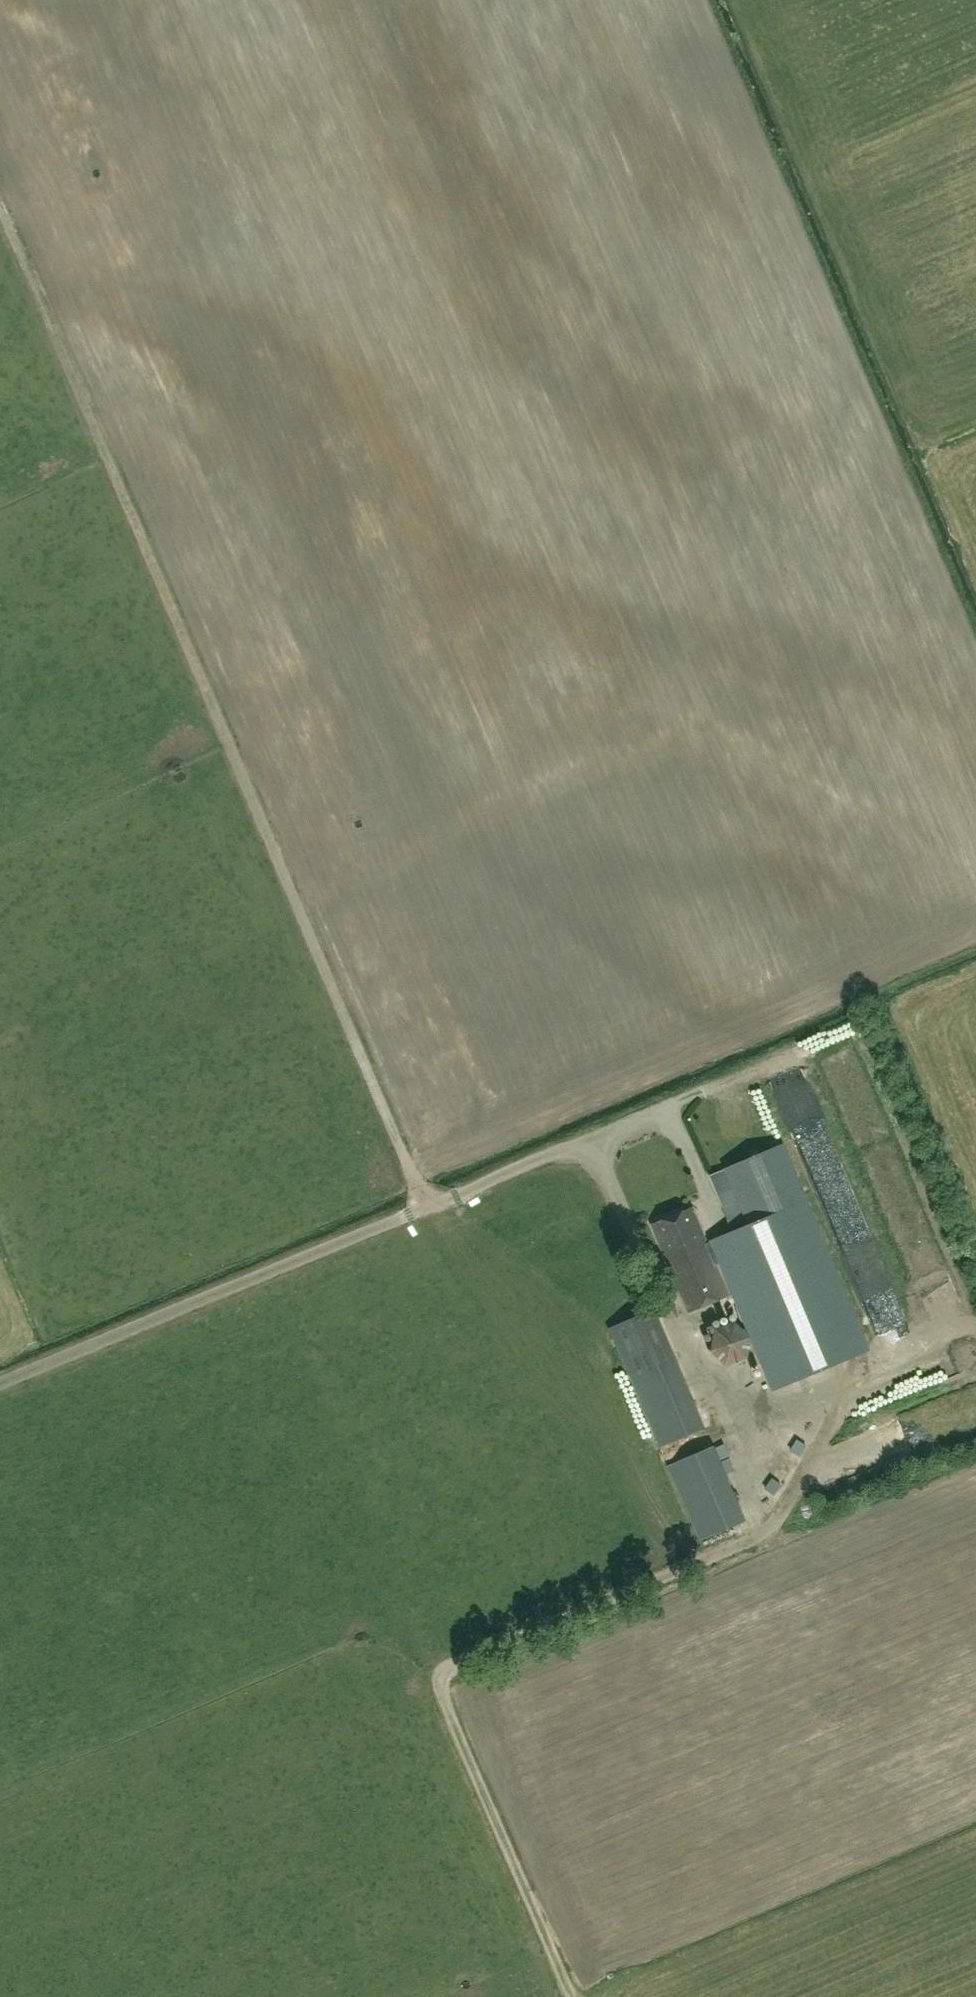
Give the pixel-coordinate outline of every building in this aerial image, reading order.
[(14,1146),(9,1131),(0,1133),(0,1150),(14,1146)] [(726,1169),(749,1225),(711,1241),(750,1334),(753,1340),(766,1373),(773,1389),(866,1351),(804,1202),(805,1202),(782,1145),(726,1169)] [(652,1225),(687,1312),(728,1295),(692,1208),(652,1225)] [(702,1430),(699,1422),(655,1310),(610,1328),(654,1439),(658,1448),(702,1430)] [(753,1340),(750,1334),(738,1321),(713,1328),(710,1352),(727,1366),(748,1357),(753,1340)]
